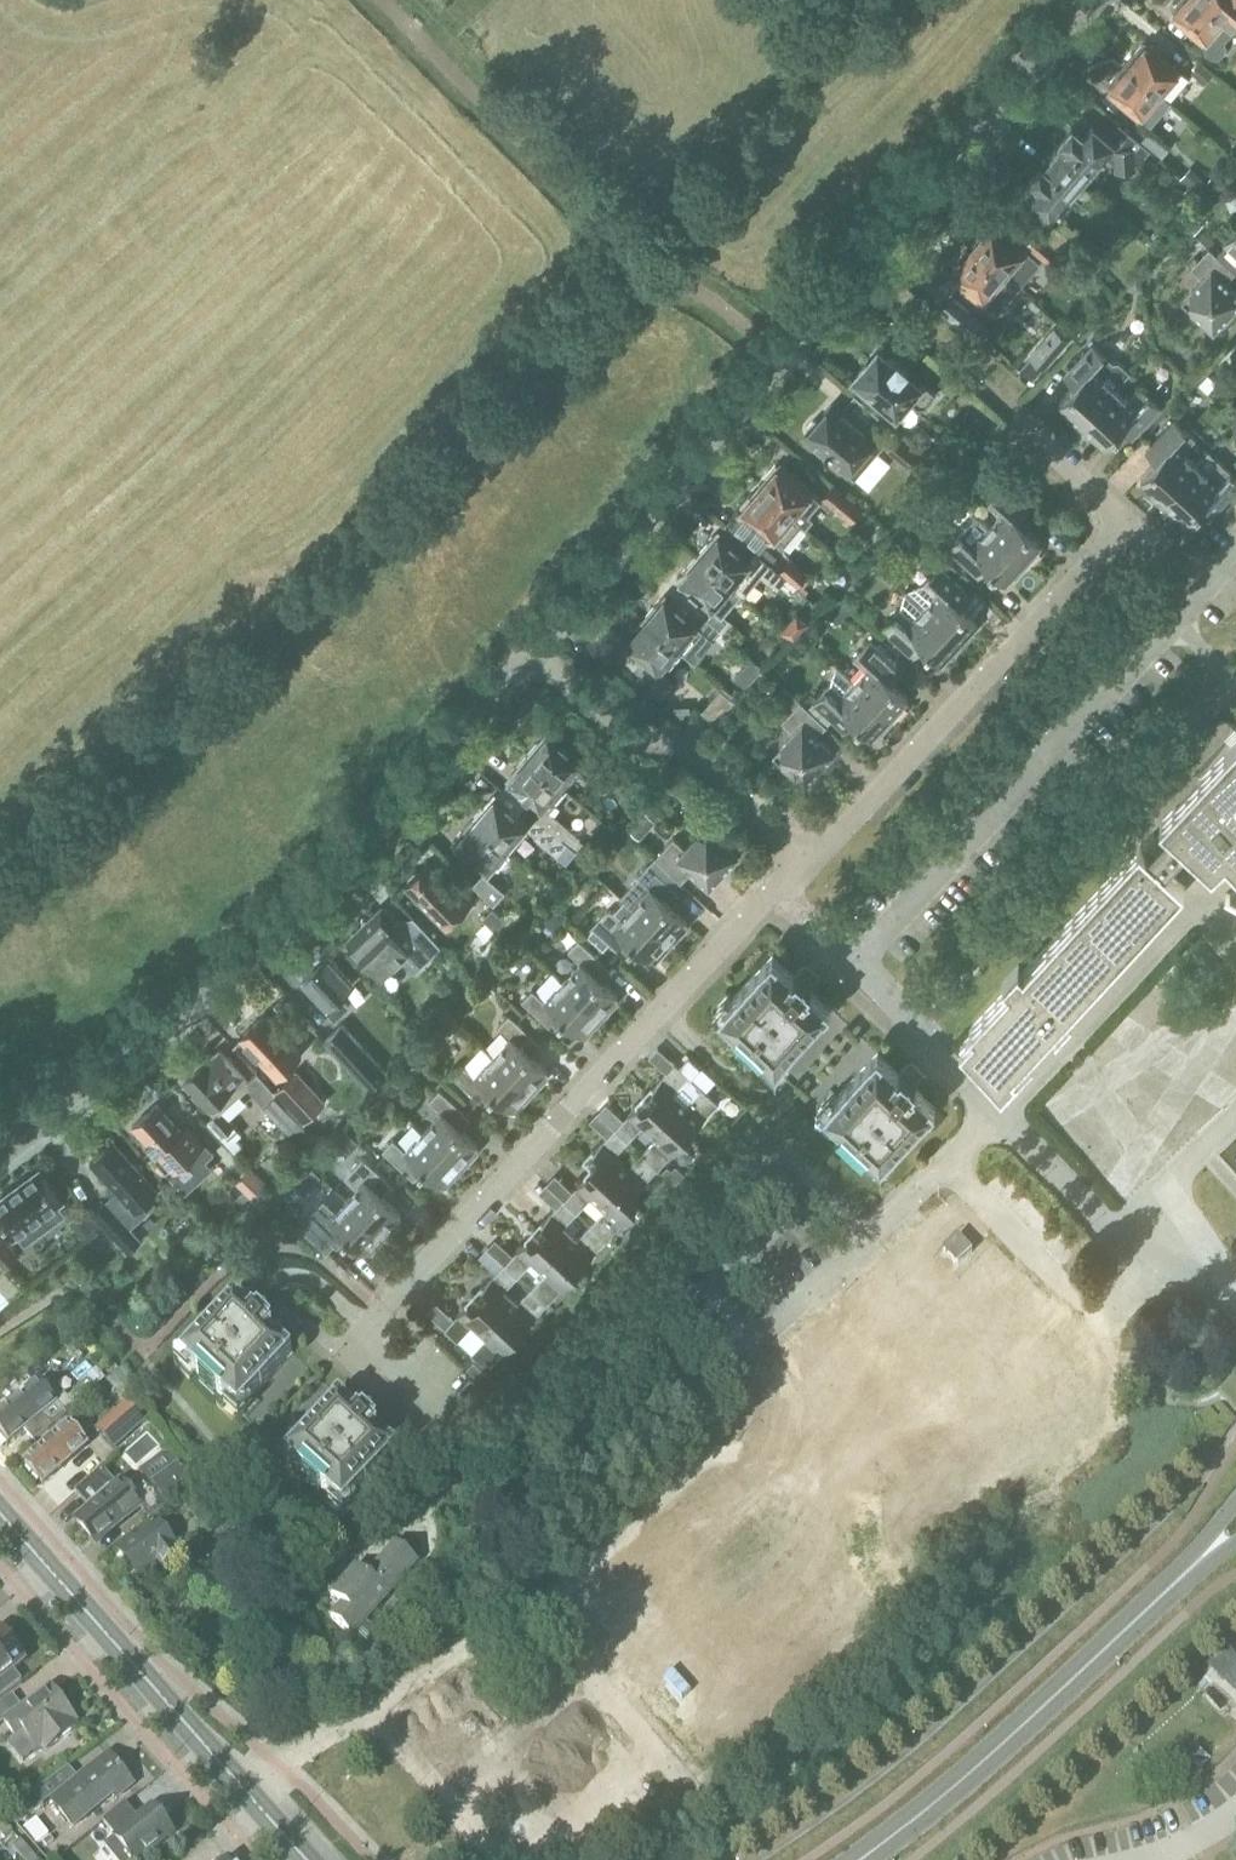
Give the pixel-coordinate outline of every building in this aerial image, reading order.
[(1206,0),(1178,0),(1176,3),(1177,6),(1171,13),(1173,15),(1204,42),(1204,46),(1206,52),(1210,56),(1216,56),(1222,55),(1225,50),(1226,44),(1225,40),(1235,27),(1235,25),(1206,0)] [(1235,25),(1235,0),(1206,0),(1235,25)] [(1133,54),(1126,63),(1170,100),(1171,99),(1170,98),(1189,75),(1149,40),(1146,43),(1142,42),(1132,54),(1133,54)] [(1170,100),(1126,63),(1121,68),(1120,68),(1111,79),(1112,83),(1110,86),(1149,119),(1154,119),(1170,100)] [(1205,83),(1213,74),(1201,63),(1193,72),(1205,83)] [(1118,123),(1109,135),(1093,121),(1090,124),(1082,116),(1075,125),(1073,123),(1059,139),(1063,142),(1054,153),(1085,179),(1105,156),(1115,164),(1115,171),(1136,169),(1135,163),(1139,163),(1150,150),(1118,123)] [(1151,129),(1142,139),(1162,156),(1170,146),(1151,129)] [(1085,179),(1054,153),(1044,164),(1041,162),(1026,178),(1028,180),(1021,187),(1030,195),(1029,197),(1052,217),(1073,192),(1082,200),(1092,187),(1084,180),(1085,179)] [(1207,181),(1191,166),(1180,177),(1205,199),(1219,184),(1211,177),(1207,181)] [(1188,185),(1182,192),(1188,197),(1194,191),(1188,185)] [(1198,211),(1185,224),(1194,232),(1206,218),(1198,211)] [(1050,222),(1040,235),(1066,257),(1071,261),(1083,248),(1050,222)] [(973,246),(1012,279),(1023,266),(1015,259),(1024,249),(994,223),(973,246)] [(1194,232),(1185,224),(1176,234),(1188,244),(1196,235),(1194,232)] [(1158,227),(1150,235),(1158,243),(1166,234),(1158,227)] [(1224,241),(1235,252),(1235,228),(1224,241)] [(1066,257),(1040,235),(1037,233),(1028,244),(1056,268),(1066,257)] [(1199,238),(1195,243),(1200,248),(1204,243),(1199,238)] [(1012,279),(973,246),(951,271),(990,305),(1012,279)] [(1225,282),(1235,271),(1209,246),(1190,266),(1202,278),(1190,290),(1191,291),(1192,309),(1191,310),(1213,330),(1235,305),(1235,292),(1225,282)] [(1126,286),(1128,289),(1132,291),(1137,291),(1143,291),(1139,273),(1126,286)] [(979,318),(952,294),(940,307),(968,331),(979,318)] [(1069,338),(1054,325),(1029,355),(1045,368),(1069,338)] [(1120,362),(1113,362),(1092,343),(1068,369),(1079,379),(1059,400),(1069,410),(1067,417),(1078,426),(1129,371),(1120,362)] [(925,405),(936,392),(922,380),(919,384),(904,371),(906,367),(897,359),(894,362),(878,348),(854,376),(896,412),(908,398),(917,406),(925,405)] [(1130,371),(1129,371),(1078,426),(1088,436),(1095,434),(1105,443),(1125,422),(1135,432),(1160,406),(1139,386),(1128,398),(1115,387),(1130,371)] [(805,433),(855,476),(883,443),(833,400),(818,418),(812,419),(806,426),(807,431),(805,433)] [(1159,502),(1196,462),(1184,450),(1195,438),(1174,418),(1150,445),(1160,455),(1140,476),(1150,486),(1149,493),(1159,502)] [(887,449),(906,465),(922,478),(934,464),(899,434),(898,435),(887,449)] [(1196,462),(1159,502),(1169,512),(1176,510),(1186,519),(1206,498),(1217,508),(1235,487),(1235,477),(1208,450),(1196,462)] [(768,476),(759,486),(800,522),(806,527),(813,518),(807,514),(820,499),(810,491),(812,489),(780,462),(778,465),(775,462),(765,474),(768,476)] [(834,484),(820,501),(831,511),(834,507),(850,522),(862,509),(834,484)] [(988,526),(1028,564),(1039,551),(1037,544),(1042,540),(1020,520),(1030,509),(1004,485),(987,503),(999,514),(988,526)] [(800,522),(759,486),(750,496),(747,494),(737,505),(741,508),(737,512),(769,538),(772,535),(781,544),(800,522)] [(976,515),(965,528),(948,546),(974,570),(984,559),(989,564),(1005,579),(1009,574),(1016,576),(1028,564),(988,526),(976,515)] [(707,542),(697,553),(745,593),(760,575),(776,589),(786,577),(756,551),(748,560),(718,534),(709,545),(707,542)] [(745,593),(697,553),(686,566),(689,569),(680,579),(711,606),(730,584),(743,595),(745,593)] [(792,557),(780,570),(798,585),(809,572),(792,557)] [(923,582),(905,589),(963,643),(975,631),(973,624),(977,619),(956,599),(966,589),(940,564),(923,582)] [(963,643),(905,589),(900,607),(883,625),(909,649),(919,639),(941,659),(945,654),(952,656),(963,643)] [(829,604),(824,610),(838,623),(852,608),(838,596),(837,595),(829,604)] [(653,606),(644,616),(678,645),(696,624),(665,597),(655,608),(653,606)] [(708,617),(728,634),(738,642),(746,632),(717,607),(708,617)] [(797,612),(782,630),(793,639),(794,640),(800,633),(809,622),(800,615),(797,612)] [(678,645),(644,616),(633,629),(636,632),(626,640),(646,657),(642,661),(658,675),(653,680),(665,690),(673,681),(658,668),(678,645)] [(728,634),(708,617),(699,627),(712,638),(713,636),(720,642),(728,634)] [(854,681),(894,718),(905,706),(903,699),(908,694),(886,674),(896,664),(870,639),(853,657),(865,669),(854,681)] [(751,658),(734,677),(746,688),(763,668),(751,658)] [(894,718),(854,681),(842,693),(830,682),(813,700),(839,724),(849,714),(871,734),(875,729),(882,731),(894,718)] [(826,725),(800,701),(784,686),(778,693),(793,707),(781,721),(793,732),(782,744),(783,745),(783,763),(782,764),(804,784),(831,756),(830,755),(830,750),(830,749),(816,736),(826,725)] [(733,701),(720,689),(703,710),(715,721),(733,701)] [(527,753),(560,782),(579,759),(549,733),(539,745),(535,742),(527,753)] [(960,1044),(998,1085),(1002,1089),(1018,1072),(1014,1069),(1185,886),(1172,874),(1191,852),(1212,872),(1226,859),(1235,870),(1235,741),(1231,747),(1201,778),(1200,780),(1160,823),(1163,826),(1156,833),(1154,831),(1141,845),(1140,844),(1128,857),(1024,969),(1018,963),(1002,980),(1008,986),(969,1027),(973,1030),(960,1044)] [(547,807),(555,814),(561,807),(556,803),(568,789),(560,782),(527,753),(517,764),(521,767),(511,778),(538,801),(535,805),(540,809),(542,807),(545,809),(547,807)] [(595,775),(604,765),(591,754),(582,765),(595,775)] [(473,816),(507,845),(526,822),(496,796),(487,806),(484,804),(473,816)] [(562,838),(570,828),(571,827),(555,814),(547,807),(545,809),(537,818),(562,838)] [(640,838),(657,819),(645,809),(628,827),(640,838)] [(507,845),(473,816),(464,827),(467,830),(458,841),(488,866),(507,845)] [(562,838),(537,818),(537,817),(528,828),(536,835),(535,836),(557,855),(567,843),(562,838)] [(636,844),(622,830),(611,842),(625,855),(636,844)] [(656,855),(682,880),(692,869),(706,883),(707,882),(712,882),(713,882),(739,854),(718,833),(717,834),(699,835),(698,834),(686,847),(674,835),(656,855)] [(407,880),(405,882),(446,923),(447,922),(461,907),(464,909),(475,898),(449,873),(445,877),(427,859),(417,870),(412,869),(407,875),(407,880)] [(651,885),(633,904),(668,937),(677,928),(682,932),(689,925),(687,918),(667,899),(677,889),(649,863),(639,874),(651,885)] [(484,872),(473,884),(494,904),(505,892),(484,872)] [(668,937),(633,904),(622,915),(615,909),(606,909),(592,923),(620,950),(630,939),(650,957),(657,959),(664,951),(659,947),(668,937)] [(362,924),(347,938),(382,976),(403,956),(413,966),(427,953),(420,945),(431,935),(425,928),(414,939),(395,918),(385,908),(380,907),(374,913),(369,918),(362,917),(362,924)] [(483,918),(497,933),(500,931),(510,941),(518,934),(508,923),(493,908),(483,918)] [(512,923),(523,932),(536,917),(525,908),(512,923)] [(563,979),(598,1012),(607,1003),(612,1007),(619,999),(617,992),(597,974),(607,964),(579,937),(569,948),(581,960),(563,979)] [(352,980),(327,953),(325,955),(321,955),(314,962),(314,966),(303,976),(318,992),(315,994),(335,1016),(349,1003),(339,993),(352,980)] [(792,1050),(832,1007),(810,987),(819,977),(804,963),(795,973),(773,953),(734,995),(727,989),(713,1004),(713,1019),(728,1033),(735,1026),(741,1031),(738,1034),(752,1049),(756,1045),(761,1051),(755,1058),(770,1072),(785,1071),(799,1056),(792,1050)] [(598,1012),(563,979),(545,998),(533,987),(522,998),(550,1024),(560,1014),(580,1032),(587,1033),(594,1026),(590,1022),(598,1012)] [(799,1056),(785,1071),(818,1102),(832,1087),(839,1093),(878,1051),(832,1007),(792,1050),(799,1056)] [(511,1035),(493,1054),(528,1087),(537,1078),(542,1082),(549,1074),(547,1067),(527,1049),(537,1038),(509,1012),(499,1023),(511,1035)] [(264,1013),(240,1035),(278,1076),(302,1054),(264,1013)] [(387,1072),(342,1023),(325,1038),(370,1088),(387,1072)] [(196,1069),(185,1079),(210,1107),(216,1114),(209,1120),(207,1122),(221,1136),(235,1152),(242,1145),(236,1139),(242,1134),(236,1127),(233,1124),(234,1124),(221,1110),(248,1086),(250,1084),(247,1081),(219,1050),(210,1058),(209,1057),(205,1060),(203,1058),(194,1067),(196,1069)] [(900,1071),(878,1051),(839,1093),(832,1087),(818,1102),(818,1117),(833,1131),(840,1124),(846,1129),(843,1133),(858,1147),(861,1143),(866,1149),(860,1156),(875,1170),(890,1170),(904,1154),(897,1148),(937,1105),(915,1085),(924,1076),(909,1062),(900,1071)] [(528,1087),(493,1054),(475,1073),(463,1062),(452,1073),(481,1099),(490,1089),(510,1107),(517,1108),(524,1101),(520,1096),(528,1087)] [(676,1062),(646,1094),(688,1134),(719,1102),(676,1062)] [(297,1069),(274,1090),(305,1122),(327,1101),(297,1069)] [(423,1129),(458,1162),(467,1153),(472,1157),(479,1149),(477,1142),(457,1124),(467,1113),(439,1087),(429,1098),(441,1109),(423,1129)] [(275,1093),(264,1104),(291,1133),(302,1144),(312,1155),(323,1145),(313,1134),(275,1093)] [(643,1152),(659,1166),(688,1134),(646,1094),(616,1126),(629,1139),(643,1125),(656,1137),(643,1152)] [(155,1103),(132,1124),(143,1136),(141,1142),(155,1157),(161,1156),(169,1164),(169,1170),(180,1183),(189,1181),(205,1166),(208,1157),(204,1152),(209,1147),(185,1121),(178,1127),(155,1103)] [(629,1198),(630,1197),(659,1166),(643,1152),(628,1167),(615,1154),(629,1139),(616,1126),(585,1159),(593,1167),(594,1166),(629,1198)] [(458,1162),(423,1129),(405,1148),(393,1137),(383,1148),(411,1174),(420,1163),(440,1182),(447,1183),(454,1176),(450,1171),(458,1162)] [(114,1138),(91,1159),(116,1189),(92,1211),(126,1249),(141,1236),(130,1224),(147,1209),(140,1202),(157,1187),(114,1138)] [(357,1185),(346,1197),(381,1230),(390,1221),(395,1225),(402,1218),(400,1211),(380,1192),(390,1182),(362,1156),(350,1169),(350,1179),(357,1185)] [(672,1169),(667,1174),(676,1182),(679,1179),(682,1176),(685,1173),(676,1165),(672,1169)] [(578,1211),(591,1196),(605,1209),(592,1224),(607,1238),(638,1205),(630,1197),(629,1198),(594,1166),(593,1167),(564,1198),(578,1211)] [(236,1181),(245,1189),(263,1207),(276,1194),(258,1176),(249,1167),(236,1181)] [(40,1170),(0,1199),(0,1214),(2,1217),(0,1218),(0,1258),(5,1264),(18,1252),(4,1237),(13,1231),(14,1234),(18,1231),(26,1241),(65,1212),(57,1202),(61,1199),(40,1170)] [(381,1230),(346,1197),(335,1209),(328,1202),(318,1203),(306,1216),(334,1243),(344,1232),(363,1250),(370,1252),(377,1244),(373,1240),(381,1230)] [(607,1238),(592,1224),(578,1239),(564,1226),(578,1211),(564,1198),(534,1230),(577,1270),(607,1238)] [(69,1220),(83,1239),(99,1228),(85,1208),(69,1220)] [(531,1260),(545,1273),(532,1288),(547,1302),(577,1270),(534,1230),(505,1262),(518,1274),(531,1260)] [(208,1256),(219,1245),(208,1235),(197,1246),(208,1256)] [(191,1260),(172,1275),(180,1285),(199,1270),(191,1260)] [(475,1294),(518,1334),(547,1302),(532,1288),(518,1302),(504,1289),(518,1274),(505,1262),(475,1294)] [(10,1298),(13,1295),(20,1288),(4,1270),(0,1273),(0,1307),(10,1298)] [(518,1334),(475,1294),(445,1326),(487,1366),(518,1334)] [(252,1396),(292,1354),(270,1333),(279,1324),(264,1310),(255,1319),(234,1299),(194,1342),(187,1335),(173,1350),(173,1366),(188,1380),(195,1372),(201,1378),(198,1381),(213,1395),(216,1392),(222,1397),(215,1404),(230,1418),(246,1418),(259,1403),(252,1396)] [(259,1403),(246,1418),(264,1435),(278,1448),(292,1433),(299,1440),(339,1397),(318,1377),(292,1354),(252,1396),(259,1403)] [(492,1376),(474,1359),(467,1366),(485,1383),(492,1376)] [(90,1379),(97,1387),(107,1379),(97,1368),(87,1376),(90,1379)] [(11,1403),(13,1406),(0,1417),(0,1436),(7,1444),(23,1431),(34,1443),(35,1442),(97,1387),(90,1379),(68,1398),(64,1393),(56,1401),(40,1382),(23,1397),(21,1394),(11,1403)] [(121,1394),(128,1402),(138,1394),(131,1386),(121,1394)] [(360,1417),(339,1397),(299,1440),(292,1433),(278,1448),(279,1463),(294,1477),(300,1470),(306,1476),(303,1479),(318,1493),(321,1490),(327,1495),(321,1502),(336,1516),(351,1516),(365,1501),(358,1494),(397,1451),(375,1431),(384,1422),(369,1408),(360,1417)] [(94,1429),(111,1448),(143,1419),(125,1401),(94,1429)] [(42,1486),(43,1487),(89,1446),(70,1425),(68,1422),(39,1448),(31,1455),(22,1463),(24,1465),(42,1486)] [(96,1543),(138,1506),(152,1495),(161,1507),(162,1508),(163,1508),(195,1484),(194,1482),(179,1463),(158,1479),(146,1488),(143,1483),(130,1493),(122,1483),(113,1491),(97,1472),(74,1493),(90,1511),(78,1521),(96,1543)] [(180,1497),(210,1535),(225,1523),(196,1485),(180,1497)] [(184,1554),(159,1521),(120,1551),(138,1575),(162,1557),(168,1565),(184,1554)] [(584,1537),(592,1546),(604,1536),(596,1527),(584,1537)] [(366,1623),(418,1562),(396,1543),(367,1576),(356,1567),(331,1596),(341,1605),(330,1618),(353,1637),(352,1638),(359,1643),(372,1628),(366,1623)] [(23,1681),(14,1671),(26,1661),(25,1659),(1,1629),(0,1630),(0,1699),(23,1681)] [(1232,1660),(1216,1671),(1235,1688),(1235,1666),(1232,1660)] [(21,1707),(3,1722),(4,1723),(15,1737),(7,1742),(23,1763),(39,1750),(41,1749),(46,1754),(79,1728),(75,1724),(79,1721),(74,1714),(51,1684),(21,1707)] [(134,1785),(109,1755),(52,1801),(73,1828),(114,1795),(117,1799),(134,1785)] [(43,1806),(43,1805),(34,1793),(11,1811),(8,1814),(17,1826),(43,1806)] [(103,1822),(88,1835),(94,1842),(109,1830),(116,1838),(105,1847),(115,1859),(142,1859),(174,1834),(152,1808),(138,1819),(126,1804),(103,1822)] [(37,1819),(24,1830),(37,1845),(50,1835),(37,1819)] [(0,1824),(0,1833),(5,1839),(13,1832),(4,1821),(0,1824)] [(54,1842),(50,1837),(43,1843),(47,1847),(54,1842)] [(22,1858),(31,1852),(22,1840),(13,1847),(22,1858)] [(22,1858),(23,1859),(37,1859),(31,1852),(22,1858)]
